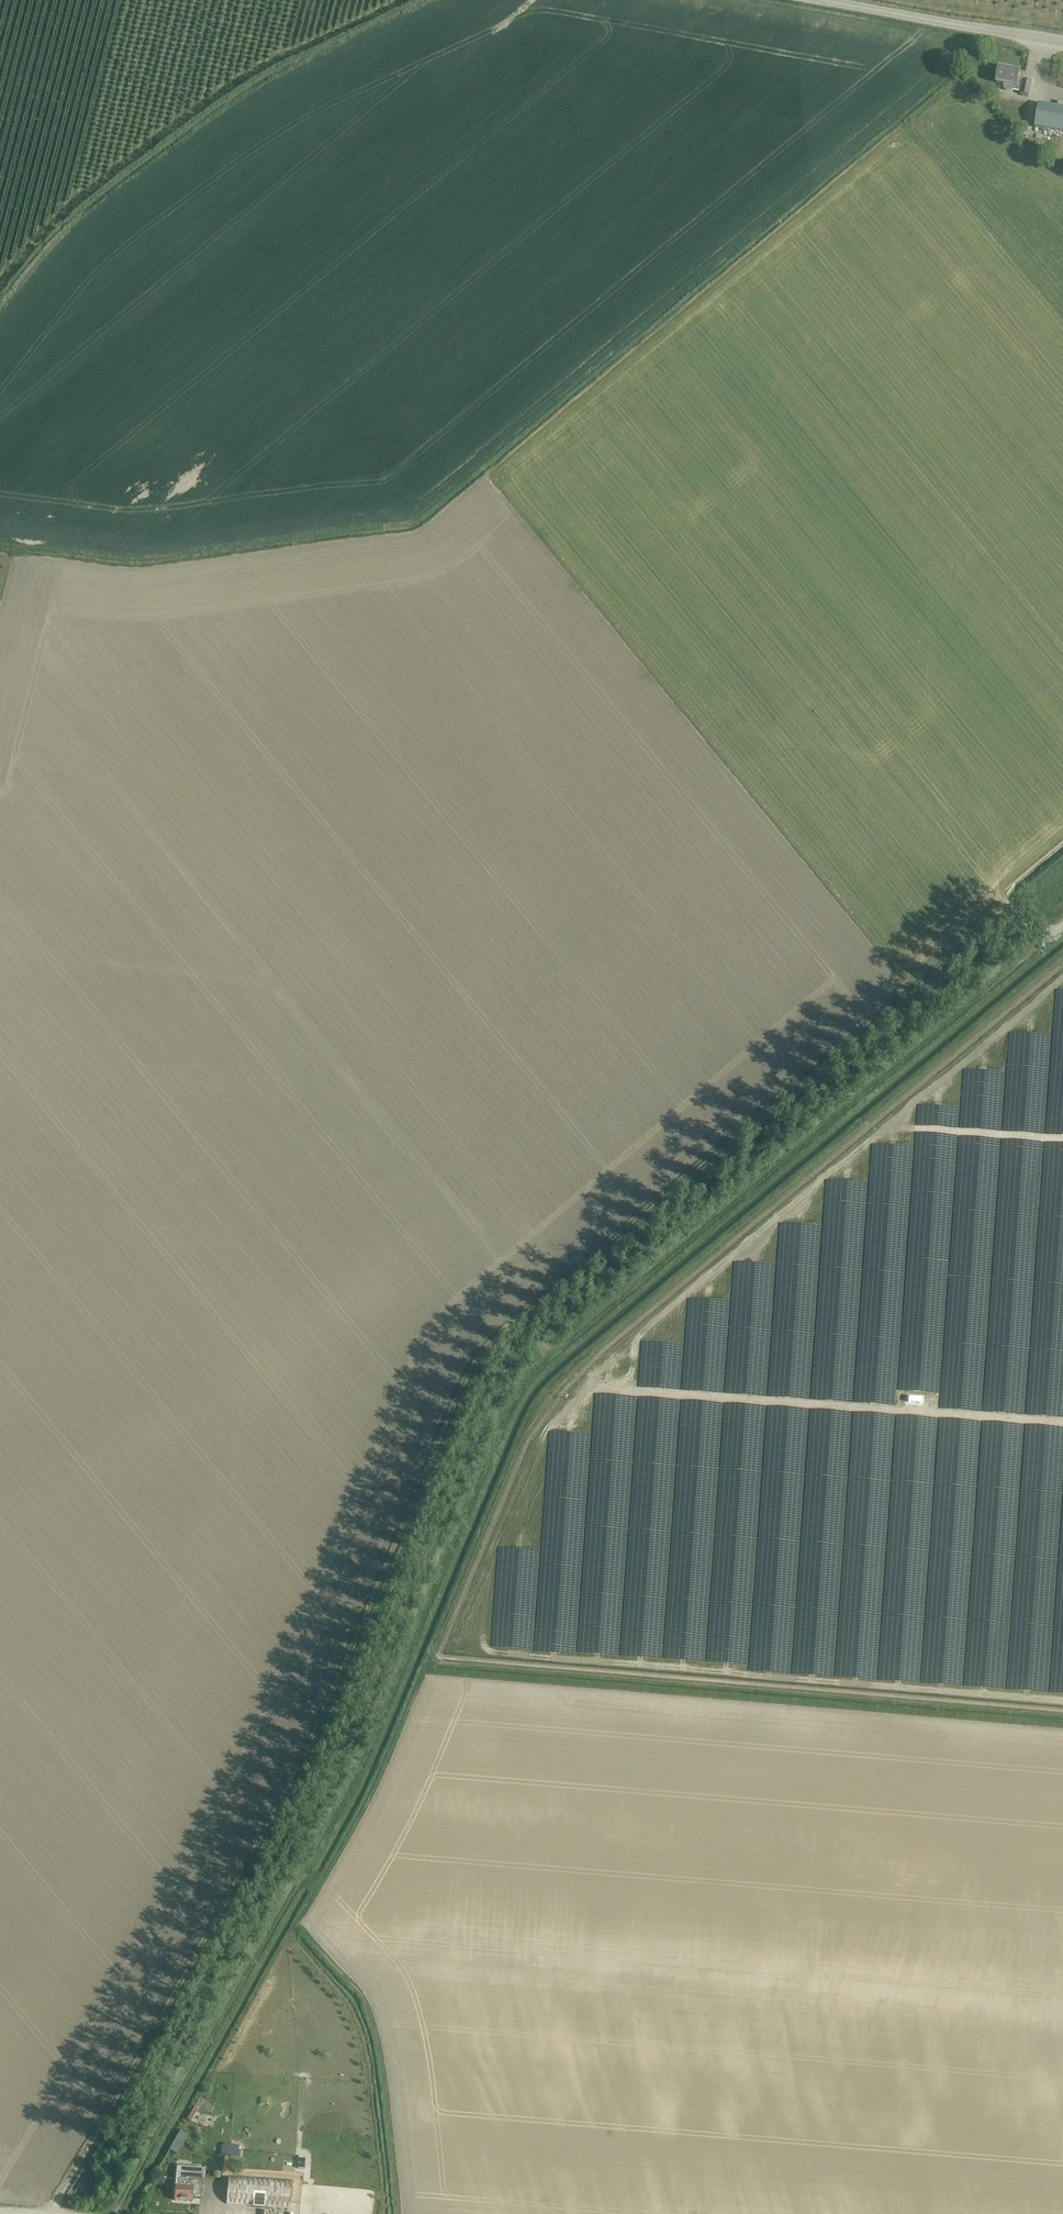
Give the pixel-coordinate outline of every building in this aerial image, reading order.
[(1029,96),(1032,82),(1023,81),(1019,81),(1020,72),(999,68),(996,84),(1004,85),(1004,89),(1006,91),(1011,92),(1014,91),(1015,87),(1018,87),(1022,88),(1021,95),(1029,96)] [(1039,104),(1035,128),(1062,133),(1062,109),(1039,104)] [(192,2121),(195,2115),(196,2113),(192,2111),(191,2113),(187,2120),(192,2121)] [(162,2160),(172,2164),(176,2153),(183,2156),(188,2140),(182,2139),(186,2128),(173,2124),(162,2160)] [(182,2163),(178,2163),(175,2201),(193,2202),(194,2188),(187,2187),(188,2176),(187,2176),(188,2175),(187,2175),(187,2167),(182,2167),(182,2163)] [(293,2182),(229,2177),(226,2204),(291,2209),(293,2182)]
